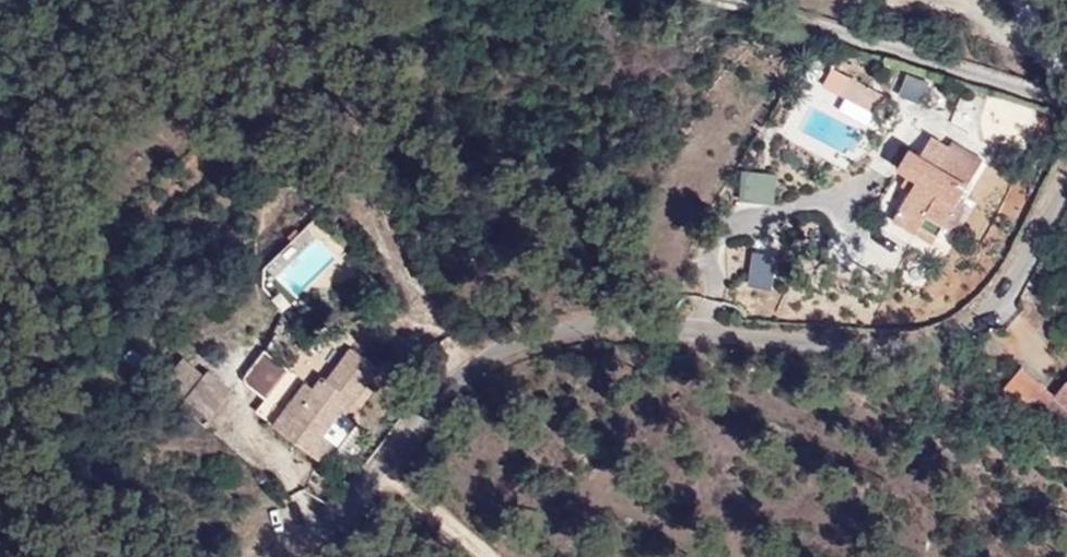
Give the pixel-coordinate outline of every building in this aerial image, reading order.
[(884,115),(891,100),(866,88),(859,102),(884,115)] [(989,148),(931,117),(922,135),(916,132),(903,156),(924,166),(903,205),(946,228),(989,148)] [(306,222),(260,267),(290,298),(336,253),(306,222)] [(239,376),(274,401),(295,373),(261,347),(239,376)] [(273,422),(329,461),(387,379),(352,354),(335,378),(323,369),(313,384),(305,378),(273,422)] [(234,388),(207,368),(192,388),(218,408),(234,388)] [(1063,383),(1049,407),(1066,417),(1066,385),(1063,383)]
